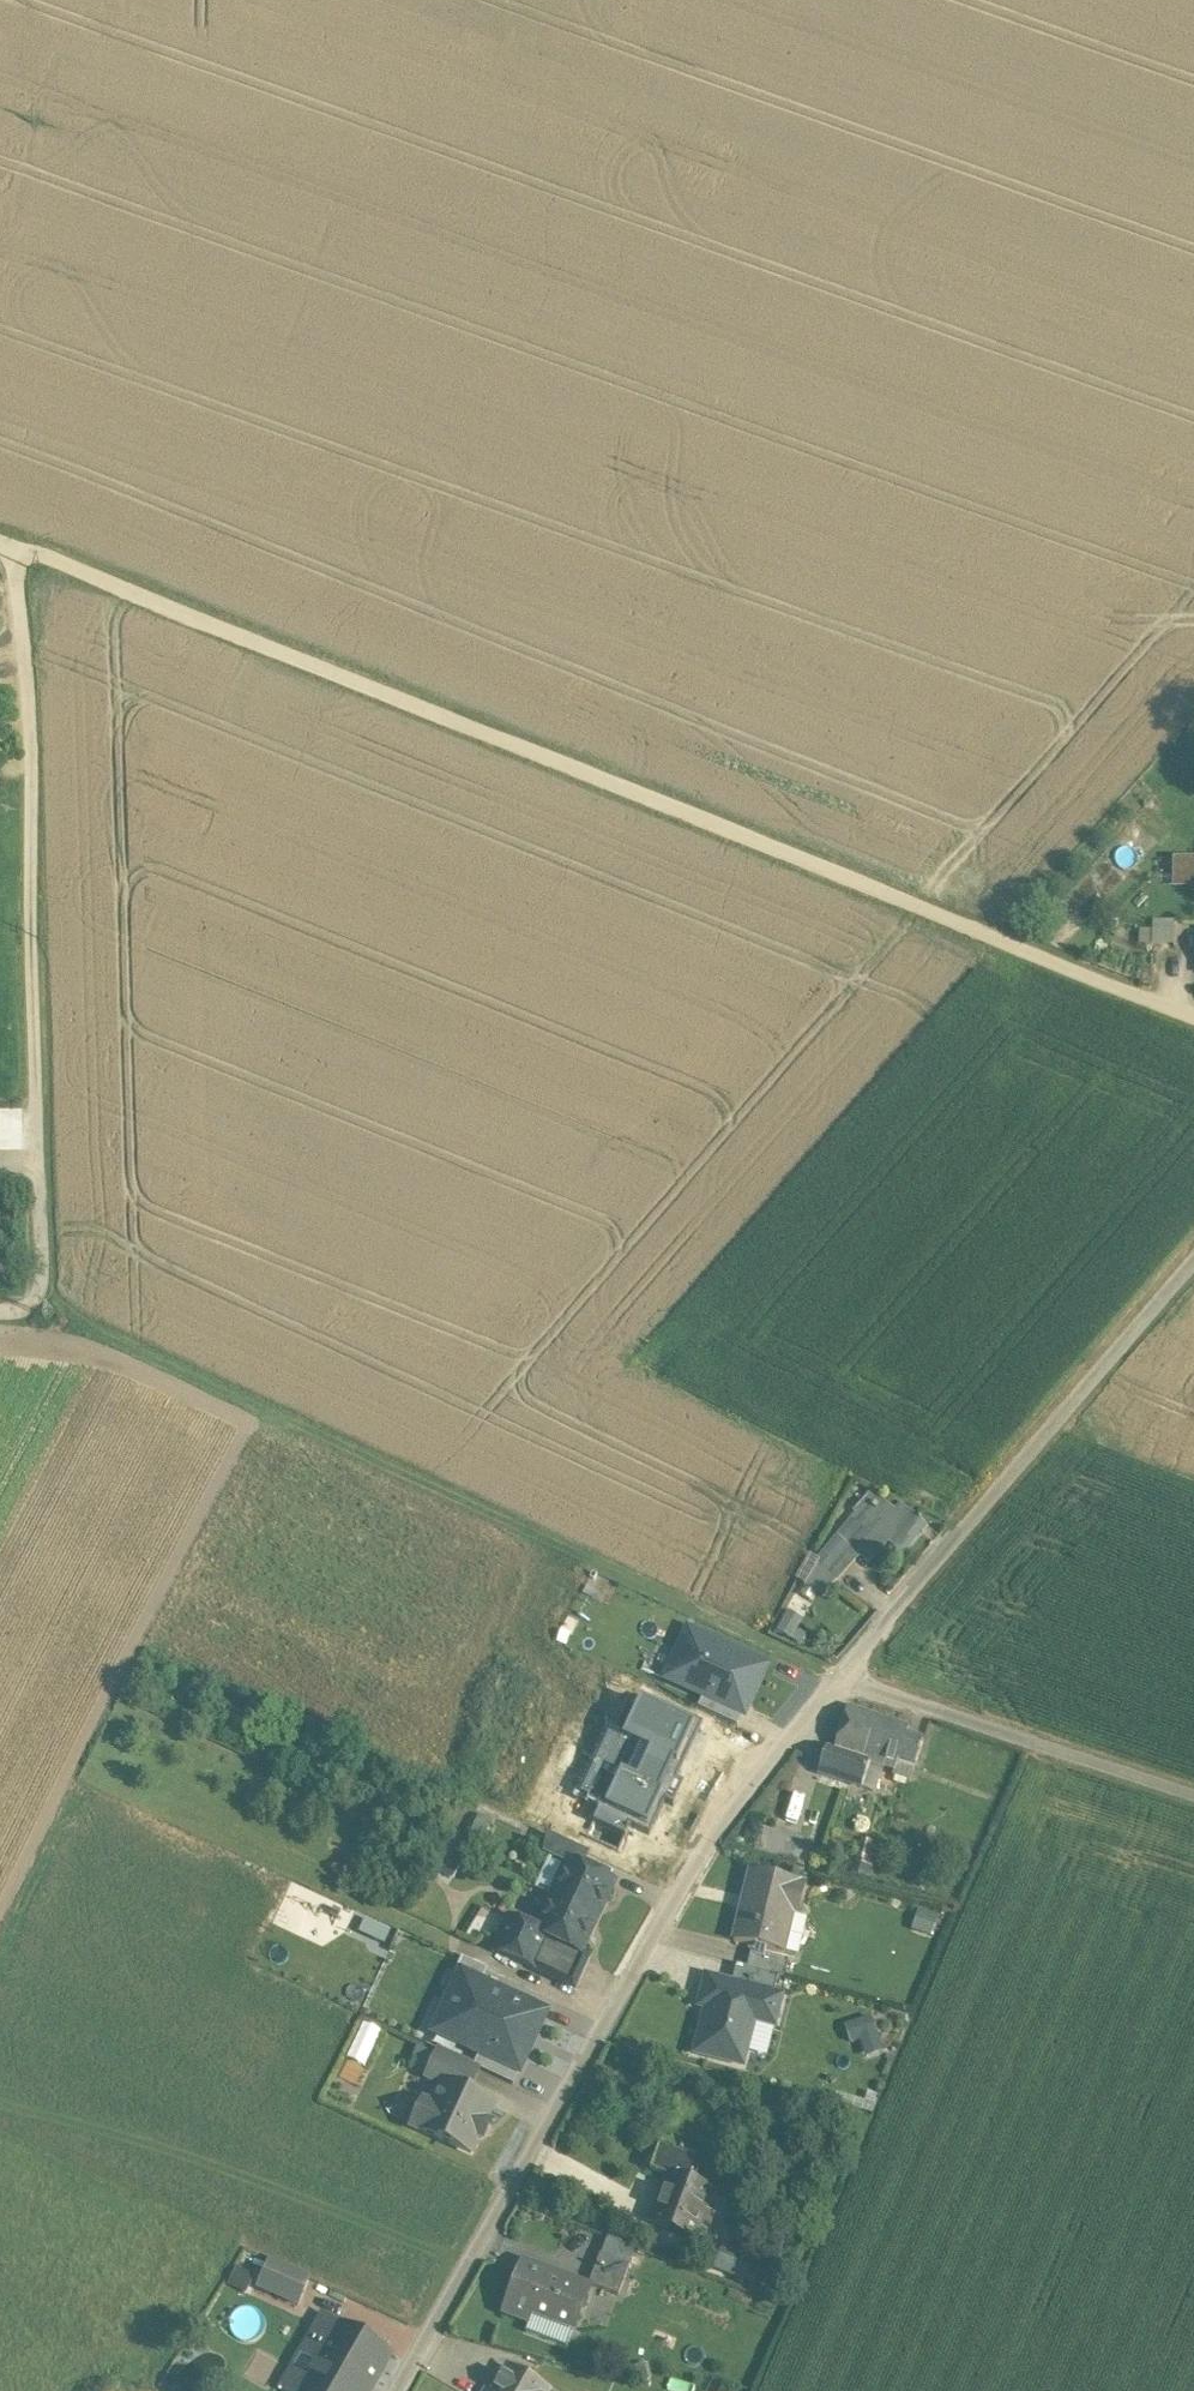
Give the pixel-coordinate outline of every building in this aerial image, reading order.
[(1171,857),(1172,886),(1193,885),(1193,856),(1171,857)] [(1150,920),(1149,943),(1177,944),(1178,921),(1150,920)] [(875,1499),(839,1537),(843,1541),(861,1558),(868,1565),(887,1544),(899,1555),(923,1529),(900,1508),(893,1516),(875,1499)] [(843,1541),(820,1565),(838,1582),(861,1558),(843,1541)] [(796,1639),(808,1618),(789,1608),(777,1629),(796,1639)] [(767,1667),(689,1632),(668,1677),(705,1694),(743,1711),(746,1712),(767,1667)] [(743,1711),(705,1694),(698,1709),(736,1726),(743,1711)] [(675,1782),(701,1727),(650,1702),(647,1707),(627,1698),(612,1730),(607,1728),(574,1798),(600,1811),(588,1837),(618,1852),(630,1827),(649,1836),(664,1803),(673,1806),(682,1786),(675,1782)] [(909,1726),(847,1709),(836,1748),(828,1745),(820,1772),(828,1775),(826,1781),(848,1788),(850,1782),(875,1789),(880,1771),(869,1769),(872,1760),(897,1767),(899,1760),(915,1764),(922,1738),(907,1734),(909,1726)] [(586,1855),(547,1836),(540,1852),(568,1865),(569,1864),(580,1869),(586,1855)] [(880,1846),(862,1843),(855,1876),(866,1879),(869,1868),(876,1869),(880,1846)] [(580,1869),(569,1864),(568,1865),(553,1899),(596,1919),(612,1884),(580,1869)] [(806,1887),(750,1873),(734,1942),(777,1952),(787,1910),(800,1913),(806,1887)] [(596,1919),(553,1899),(537,1932),(509,1919),(494,1951),(550,1977),(564,1947),(580,1954),(596,1919)] [(580,1954),(564,1947),(550,1977),(573,1988),(587,1957),(580,1954)] [(786,1962),(750,1954),(747,1969),(778,1976),(782,1977),(786,1962)] [(462,1976),(482,1985),(488,1972),(463,1960),(457,1973),(462,1976)] [(737,1966),(732,1985),(773,1995),(778,1976),(747,1969),(737,1966)] [(480,2055),(512,2070),(517,2060),(530,2033),(536,2036),(546,2015),(482,1985),(462,1976),(441,2021),(462,2031),(455,2044),(480,2055)] [(708,2002),(695,2053),(743,2065),(754,2021),(774,2026),(781,1997),(773,1995),(732,1985),(707,1979),(702,2001),(708,2002)] [(848,2023),(862,2058),(885,2049),(871,2014),(848,2023)] [(366,2022),(349,2057),(365,2065),(382,2030),(366,2022)] [(474,2068),(438,2053),(427,2079),(441,2086),(442,2085),(467,2096),(478,2070),(474,2068)] [(512,2070),(480,2055),(474,2068),(478,2070),(513,2086),(524,2063),(517,2060),(512,2070)] [(467,2096),(442,2085),(441,2086),(431,2108),(423,2105),(413,2128),(471,2154),(478,2138),(482,2140),(488,2125),(485,2124),(493,2107),(467,2096)] [(701,2161),(659,2145),(650,2171),(668,2178),(651,2223),(693,2239),(697,2229),(700,2230),(706,2213),(704,2212),(711,2193),(692,2186),(701,2161)] [(780,2268),(734,2251),(728,2267),(774,2285),(780,2268)] [(636,2266),(608,2254),(597,2283),(624,2295),(636,2266)] [(268,2255),(254,2289),(297,2308),(312,2274),(268,2255)] [(595,2288),(531,2262),(512,2308),(539,2319),(542,2312),(579,2327),(595,2288)] [(323,2312),(280,2387),(286,2390),(373,2390),(394,2354),(323,2312)] [(506,2368),(493,2390),(546,2390),(506,2368)]
